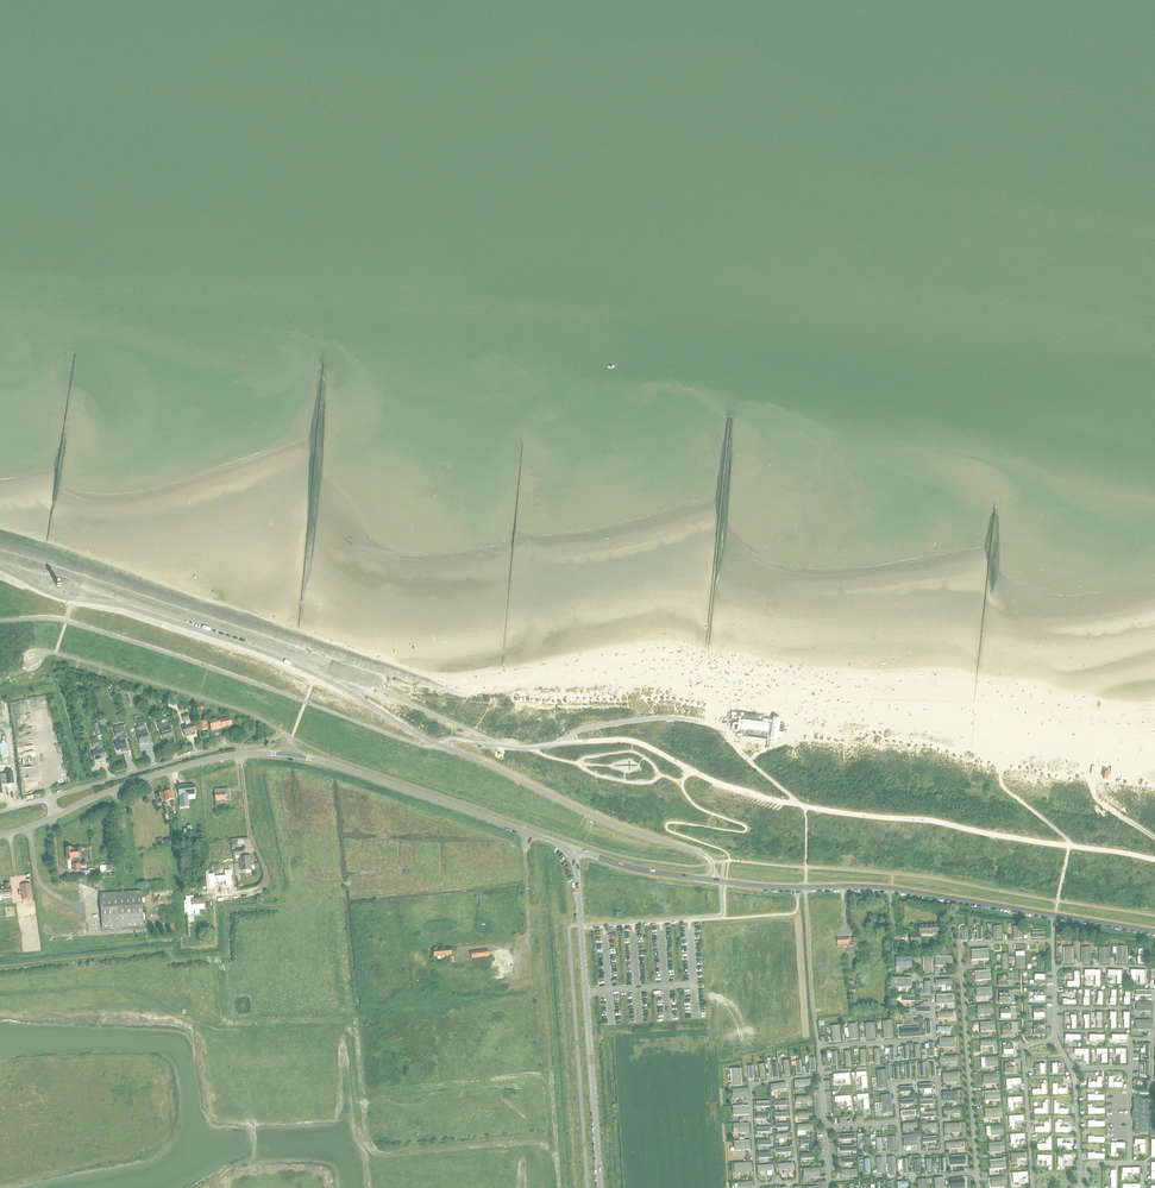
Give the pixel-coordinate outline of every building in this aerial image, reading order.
[(170,727),(174,726),(171,717),(167,718),(166,715),(163,716),(164,718),(160,719),(161,722),(157,723),(159,730),(160,730),(163,738),(173,735),(170,727)] [(201,731),(208,729),(206,721),(201,722),(200,717),(197,718),(198,723),(199,723),(201,731)] [(216,719),(209,721),(211,730),(221,728),(221,727),(222,727),(232,725),(230,718),(222,720),(222,719),(217,720),(216,719)] [(97,737),(102,735),(98,719),(92,721),(97,737)] [(138,728),(135,729),(137,736),(140,745),(150,742),(147,733),(146,729),(145,729),(144,724),(146,723),(145,719),(136,721),(138,728)] [(771,739),(778,740),(778,737),(783,737),(784,735),(779,734),(781,720),(774,719),(773,726),(769,725),(770,724),(745,721),(744,730),(748,731),(748,734),(758,736),(763,736),(765,737),(768,737),(768,736),(769,736),(771,736),(771,739)] [(186,726),(182,727),(184,735),(194,733),(192,724),(189,725),(188,723),(186,724),(186,726)] [(119,727),(114,728),(115,733),(116,737),(118,737),(119,740),(119,741),(115,743),(117,751),(127,748),(125,740),(127,739),(126,735),(123,726),(119,727)] [(98,740),(92,742),(94,747),(95,747),(97,751),(92,753),(95,761),(105,758),(104,754),(107,753),(106,749),(103,750),(101,750),(98,740)] [(0,775),(0,794),(2,794),(0,785),(8,784),(8,785),(13,784),(12,772),(7,772),(7,774),(0,775)] [(194,785),(178,787),(179,796),(181,808),(188,807),(187,795),(195,794),(194,785)] [(228,789),(214,790),(215,801),(215,804),(229,803),(229,800),(228,789)] [(173,799),(170,790),(164,792),(167,801),(173,799)] [(165,802),(162,793),(155,795),(158,804),(165,802)] [(67,848),(66,849),(67,861),(73,861),(73,865),(74,872),(80,872),(80,864),(79,858),(78,849),(72,850),(72,848),(70,848),(69,846),(68,847),(67,848)] [(239,855),(241,871),(251,870),(250,861),(251,861),(250,856),(243,857),(243,855),(245,855),(244,849),(234,850),(235,856),(239,855)] [(214,874),(208,874),(209,883),(215,883),(218,882),(221,882),(222,886),(222,885),(224,885),(225,885),(226,887),(229,886),(232,886),(231,876),(232,875),(231,874),(231,870),(224,871),(225,875),(214,876),(214,874)] [(12,895),(11,887),(10,887),(10,884),(5,884),(5,887),(0,888),(0,896),(12,895)] [(30,884),(20,886),(22,900),(32,898),(30,884)] [(106,894),(100,894),(100,902),(102,921),(102,928),(144,926),(143,921),(144,921),(144,914),(143,914),(141,891),(120,893),(106,894)] [(191,897),(186,897),(188,913),(188,918),(194,917),(193,913),(193,911),(204,910),(204,908),(204,904),(203,899),(192,900),(191,897)] [(1022,925),(1013,926),(1013,938),(1022,938),(1022,925)] [(1002,926),(992,926),(993,939),(1002,938),(1002,926)] [(853,946),(856,945),(856,938),(852,939),(852,937),(842,938),(837,938),(838,945),(843,944),(843,946),(845,946),(845,944),(849,944),(849,946),(853,946)] [(1126,947),(1117,947),(1117,963),(1126,963),(1126,947)] [(433,957),(451,955),(451,948),(433,950),(433,957)] [(988,949),(975,949),(976,959),(989,959),(988,949)] [(471,958),(489,956),(488,950),(471,952),(471,958)] [(1072,950),(1063,950),(1063,963),(1073,963),(1072,950)] [(1091,950),(1081,950),(1081,963),(1091,963),(1091,950)] [(1109,950),(1099,950),(1099,963),(1109,963),(1109,950)] [(932,956),(922,957),(923,970),(932,969),(932,956)] [(951,956),(934,956),(934,957),(935,961),(935,966),(951,966),(951,956)] [(1015,956),(1016,969),(1025,968),(1024,956),(1015,956)] [(911,957),(898,957),(899,967),(912,966),(911,957)] [(990,970),(977,971),(978,980),(991,979),(990,970)] [(1096,971),(1084,970),(1084,976),(1091,976),(1091,977),(1093,977),(1093,976),(1095,976),(1095,986),(1100,986),(1100,971),(1096,971)] [(1139,976),(1140,984),(1144,984),(1144,970),(1140,970),(1130,970),(1131,976),(1136,976),(1139,976)] [(1117,971),(1108,971),(1108,976),(1113,976),(1116,976),(1117,976),(1117,984),(1122,984),(1122,971),(1117,971)] [(1080,982),(1079,972),(1074,972),(1074,977),(1074,980),(1074,982),(1067,982),(1067,987),(1080,986),(1080,982)] [(1045,975),(1034,975),(1034,985),(1045,985),(1045,975)] [(1008,976),(998,976),(999,986),(1008,986),(1008,976)] [(910,978),(897,978),(897,987),(910,987),(910,978)] [(925,990),(920,990),(920,996),(930,996),(930,981),(924,982),(925,990)] [(992,987),(979,988),(979,997),(992,996),(992,987)] [(1044,992),(1034,992),(1034,1002),(1044,1002),(1044,992)] [(1009,993),(999,993),(1000,1003),(1009,1003),(1009,993)] [(949,994),(936,995),(936,1004),(949,1003),(949,994)] [(1151,1002),(1136,1002),(1137,1011),(1151,1011),(1151,1002)] [(993,1004),(980,1005),(981,1014),(994,1013),(993,1004)] [(1044,1008),(1034,1008),(1034,1018),(1045,1018),(1044,1008)] [(1010,1009),(1001,1009),(1001,1019),(1010,1019),(1010,1009)] [(1151,1020),(1135,1020),(1135,1029),(1151,1029),(1151,1020)] [(994,1021),(981,1022),(982,1032),(995,1030),(994,1021)] [(892,1024),(882,1025),(883,1038),(893,1037),(892,1024)] [(874,1025),(864,1026),(865,1039),(876,1038),(874,1025)] [(1012,1025),(1002,1026),(1003,1036),(1012,1036),(1012,1025)] [(1045,1025),(1034,1025),(1034,1035),(1042,1035),(1045,1035),(1045,1025)] [(857,1026),(848,1027),(849,1040),(858,1039),(857,1026)] [(918,1027),(903,1028),(903,1037),(919,1036),(918,1027)] [(839,1028),(831,1029),(832,1042),(840,1041),(839,1028)] [(952,1038),(939,1038),(939,1047),(952,1047),(952,1038)] [(928,1044),(925,1044),(925,1048),(928,1048),(929,1057),(934,1056),(933,1042),(928,1043),(928,1044)] [(1006,1045),(1003,1046),(1004,1056),(1013,1055),(1013,1045),(1006,1045)] [(889,1048),(885,1049),(885,1053),(889,1053),(889,1061),(894,1061),(894,1048),(889,1048)] [(1084,1049),(1074,1049),(1074,1055),(1080,1055),(1082,1055),(1084,1055),(1084,1062),(1085,1062),(1089,1062),(1089,1050),(1084,1049)] [(1107,1049),(1096,1049),(1096,1054),(1102,1054),(1102,1055),(1101,1055),(1101,1058),(1102,1058),(1102,1063),(1107,1063),(1107,1054),(1107,1049)] [(1126,1049),(1115,1049),(1115,1054),(1120,1054),(1120,1056),(1120,1058),(1120,1064),(1126,1064),(1126,1054),(1126,1049)] [(997,1056),(985,1058),(985,1067),(998,1066),(997,1056)] [(1014,1063),(1005,1063),(1005,1073),(1015,1073),(1014,1063)] [(1045,1064),(1035,1065),(1035,1075),(1045,1075),(1045,1064)] [(1061,1064),(1052,1064),(1052,1074),(1062,1074),(1061,1064)] [(731,1068),(732,1086),(742,1085),(741,1068),(731,1068)] [(886,1070),(876,1070),(878,1088),(888,1087),(886,1070)] [(866,1072),(856,1073),(856,1078),(861,1077),(862,1088),(867,1087),(866,1077),(866,1072)] [(957,1072),(942,1074),(943,1083),(958,1081),(957,1072)] [(849,1073),(833,1074),(834,1080),(845,1079),(845,1084),(850,1083),(849,1073)] [(999,1073),(986,1074),(986,1084),(999,1083),(999,1073)] [(1092,1082),(1088,1082),(1088,1087),(1097,1087),(1102,1087),(1102,1077),(1097,1077),(1097,1082),(1095,1082),(1095,1081),(1092,1081),(1092,1082)] [(1113,1077),(1108,1077),(1108,1087),(1113,1087),(1122,1087),(1122,1083),(1117,1083),(1117,1082),(1115,1082),(1115,1083),(1113,1083),(1113,1077)] [(1020,1079),(1006,1079),(1006,1084),(1007,1090),(1009,1090),(1011,1089),(1011,1084),(1014,1084),(1014,1085),(1016,1084),(1020,1083),(1020,1079)] [(1138,1087),(1138,1093),(1149,1093),(1149,1081),(1144,1081),(1143,1087),(1138,1087)] [(785,1082),(769,1084),(770,1091),(786,1088),(785,1082)] [(1036,1090),(1033,1090),(1033,1094),(1041,1094),(1046,1094),(1046,1084),(1041,1084),(1041,1090),(1039,1090),(1039,1089),(1036,1089),(1036,1090)] [(1057,1084),(1052,1084),(1053,1094),(1058,1094),(1067,1093),(1066,1089),(1062,1089),(1062,1088),(1060,1088),(1060,1089),(1057,1089),(1057,1084)] [(748,1088),(735,1089),(735,1098),(748,1097),(748,1088)] [(1000,1090),(987,1091),(988,1101),(1001,1100),(1000,1090)] [(955,1091),(942,1092),(943,1102),(956,1100),(955,1091)] [(868,1094),(857,1095),(857,1100),(863,1099),(864,1109),(869,1109),(868,1099),(868,1094)] [(890,1094),(880,1095),(882,1113),(892,1112),(890,1094)] [(851,1096),(835,1097),(835,1102),(846,1101),(846,1107),(852,1106),(851,1096)] [(1021,1097),(1007,1098),(1008,1103),(1008,1108),(1010,1108),(1013,1108),(1012,1103),(1015,1103),(1017,1103),(1017,1102),(1021,1102),(1021,1097)] [(1154,1099),(1153,1099),(1153,1100),(1151,1100),(1150,1099),(1149,1099),(1146,1100),(1143,1099),(1140,1099),(1138,1098),(1136,1098),(1135,1099),(1134,1101),(1134,1103),(1134,1105),(1134,1108),(1134,1110),(1134,1111),(1134,1112),(1136,1113),(1136,1117),(1134,1118),(1134,1119),(1134,1120),(1135,1123),(1135,1126),(1135,1128),(1134,1131),(1134,1132),(1135,1134),(1136,1134),(1138,1134),(1139,1134),(1140,1132),(1154,1132),(1154,1099)] [(1039,1109),(1034,1109),(1034,1114),(1042,1114),(1047,1114),(1047,1103),(1045,1103),(1042,1103),(1042,1109),(1041,1109),(1041,1108),(1039,1108),(1039,1109)] [(1057,1103),(1054,1103),(1054,1114),(1059,1114),(1067,1114),(1067,1109),(1063,1109),(1063,1108),(1061,1108),(1061,1109),(1059,1109),(1059,1103),(1057,1103)] [(748,1106),(735,1106),(736,1115),(749,1115),(748,1106)] [(1002,1108),(989,1109),(990,1118),(1003,1117),(1002,1108)] [(1022,1116),(1008,1116),(1009,1121),(1009,1127),(1011,1127),(1014,1126),(1014,1121),(1016,1121),(1016,1122),(1018,1122),(1018,1121),(1022,1120),(1022,1116)] [(1039,1127),(1035,1127),(1035,1133),(1044,1133),(1049,1133),(1049,1122),(1045,1122),(1044,1122),(1044,1127),(1042,1127),(1042,1126),(1039,1126),(1039,1127)] [(1057,1122),(1055,1122),(1055,1132),(1060,1132),(1069,1132),(1069,1128),(1065,1127),(1062,1127),(1060,1127),(1060,1122),(1057,1122)] [(749,1123),(736,1124),(736,1133),(749,1132),(749,1123)] [(957,1123),(944,1124),(945,1133),(958,1133),(957,1123)] [(1002,1125),(990,1126),(991,1136),(1003,1135),(1002,1125)] [(1024,1134),(1010,1135),(1010,1140),(1010,1145),(1013,1145),(1015,1145),(1015,1139),(1017,1139),(1017,1140),(1020,1140),(1020,1139),(1024,1139),(1024,1134)] [(917,1135),(906,1136),(907,1147),(918,1146),(917,1135)] [(896,1136),(888,1137),(889,1150),(897,1150),(896,1136)] [(1041,1145),(1037,1145),(1037,1150),(1046,1150),(1051,1150),(1051,1139),(1048,1139),(1046,1139),(1046,1145),(1044,1145),(1044,1144),(1041,1144),(1041,1145)] [(1062,1139),(1057,1139),(1057,1149),(1062,1149),(1071,1149),(1071,1144),(1067,1144),(1067,1143),(1064,1143),(1064,1144),(1062,1144),(1062,1139)] [(750,1140),(737,1141),(737,1151),(750,1150),(750,1140)] [(1145,1140),(1134,1140),(1134,1144),(1140,1144),(1140,1146),(1139,1146),(1139,1149),(1140,1149),(1140,1153),(1145,1153),(1145,1144),(1145,1140)] [(1004,1142),(991,1143),(992,1153),(1005,1151),(1004,1142)] [(1125,1143),(1111,1143),(1111,1153),(1114,1153),(1116,1153),(1116,1147),(1118,1147),(1118,1148),(1120,1148),(1120,1147),(1125,1147),(1125,1143)] [(1025,1153),(1011,1154),(1011,1159),(1012,1164),(1014,1164),(1016,1164),(1016,1159),(1019,1158),(1019,1159),(1021,1159),(1021,1158),(1025,1158),(1025,1153)] [(1072,1155),(1058,1155),(1058,1165),(1063,1165),(1063,1160),(1065,1160),(1065,1161),(1067,1161),(1067,1160),(1072,1160),(1072,1155)] [(963,1156),(950,1156),(951,1165),(963,1165),(963,1164),(963,1156)] [(1046,1156),(1037,1156),(1037,1160),(1042,1160),(1042,1161),(1044,1161),(1044,1160),(1046,1160),(1046,1165),(1051,1165),(1051,1156),(1046,1156)] [(1005,1159),(992,1160),(993,1169),(1006,1168),(1005,1159)] [(751,1163),(738,1163),(738,1173),(752,1172),(751,1163)] [(818,1168),(805,1168),(806,1178),(819,1177),(818,1168)] [(1026,1172),(1012,1173),(1012,1178),(1013,1183),(1015,1183),(1018,1183),(1017,1178),(1020,1177),(1020,1178),(1022,1178),(1022,1177),(1026,1177),(1026,1172)] [(1006,1176),(993,1177),(994,1187),(1007,1186),(1006,1176)] [(934,1178),(934,1187),(944,1187),(943,1178),(934,1178)] [(917,1180),(917,1187),(927,1187),(926,1179),(917,1180)] [(950,1179),(950,1187),(962,1187),(961,1179),(950,1179)]
